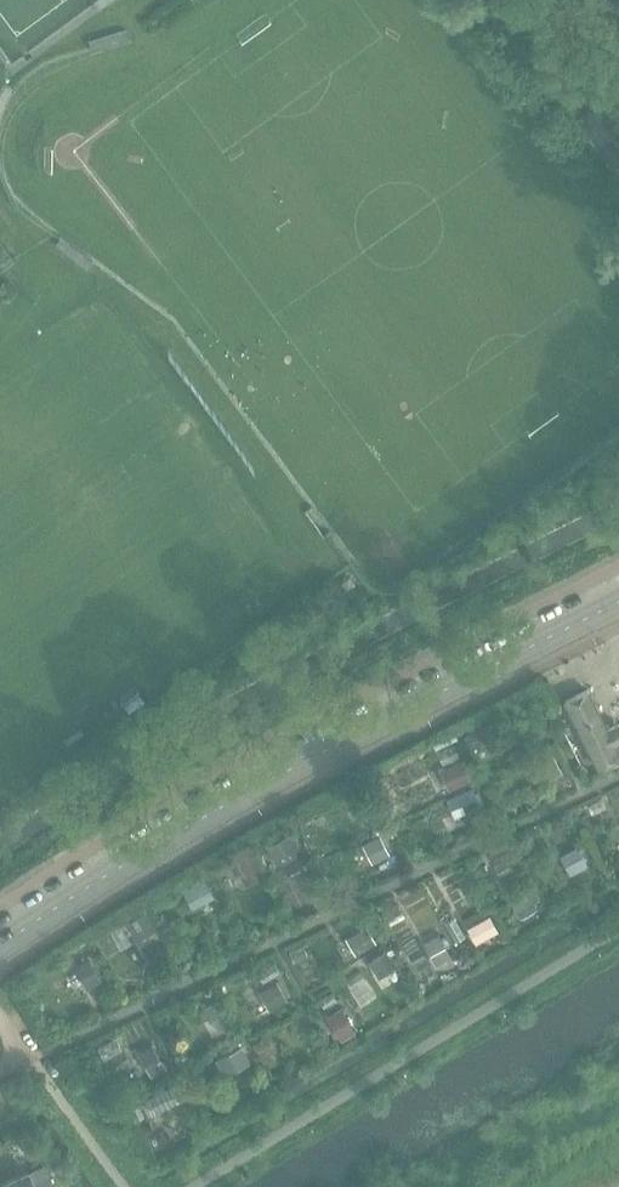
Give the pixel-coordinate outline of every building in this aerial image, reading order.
[(563,701),(597,770),(618,759),(618,752),(587,689),(563,701)] [(482,725),(464,735),(471,749),(489,739),(482,725)] [(552,752),(533,761),(541,780),(561,770),(552,752)] [(461,759),(445,767),(454,787),(470,779),(461,759)] [(472,787),(446,798),(450,807),(461,803),(465,812),(481,805),(472,787)] [(292,832),(267,845),(274,859),(299,847),(292,832)] [(379,833),(361,842),(371,861),(388,853),(379,833)] [(577,844),(560,854),(571,873),(588,864),(577,844)] [(249,850),(232,859),(246,884),(263,875),(249,850)] [(204,876),(182,889),(193,908),(215,896),(204,876)] [(527,891),(510,901),(520,918),(537,908),(534,902),(540,898),(536,891),(533,887),(527,891)] [(133,918),(127,922),(138,939),(157,927),(146,910),(141,913),(139,909),(131,915),(133,918)] [(489,914),(467,926),(475,941),(497,929),(489,914)] [(366,925),(345,937),(355,955),(376,942),(366,925)] [(439,934),(423,942),(436,965),(451,957),(439,934)] [(386,949),(368,961),(378,978),(396,966),(386,949)] [(89,957),(75,965),(87,987),(101,979),(89,957)] [(278,981),(260,992),(270,1010),(288,999),(278,981)] [(219,999),(205,1007),(218,1031),(232,1024),(219,999)] [(340,1007),(325,1015),(339,1040),(354,1032),(340,1007)] [(152,1043),(137,1052),(152,1078),(166,1069),(152,1043)] [(241,1046),(215,1059),(223,1075),(249,1062),(241,1046)] [(160,1092),(145,1099),(152,1114),(167,1107),(160,1092)] [(43,1163),(29,1170),(28,1168),(0,1182),(0,1186),(55,1186),(43,1163)]
